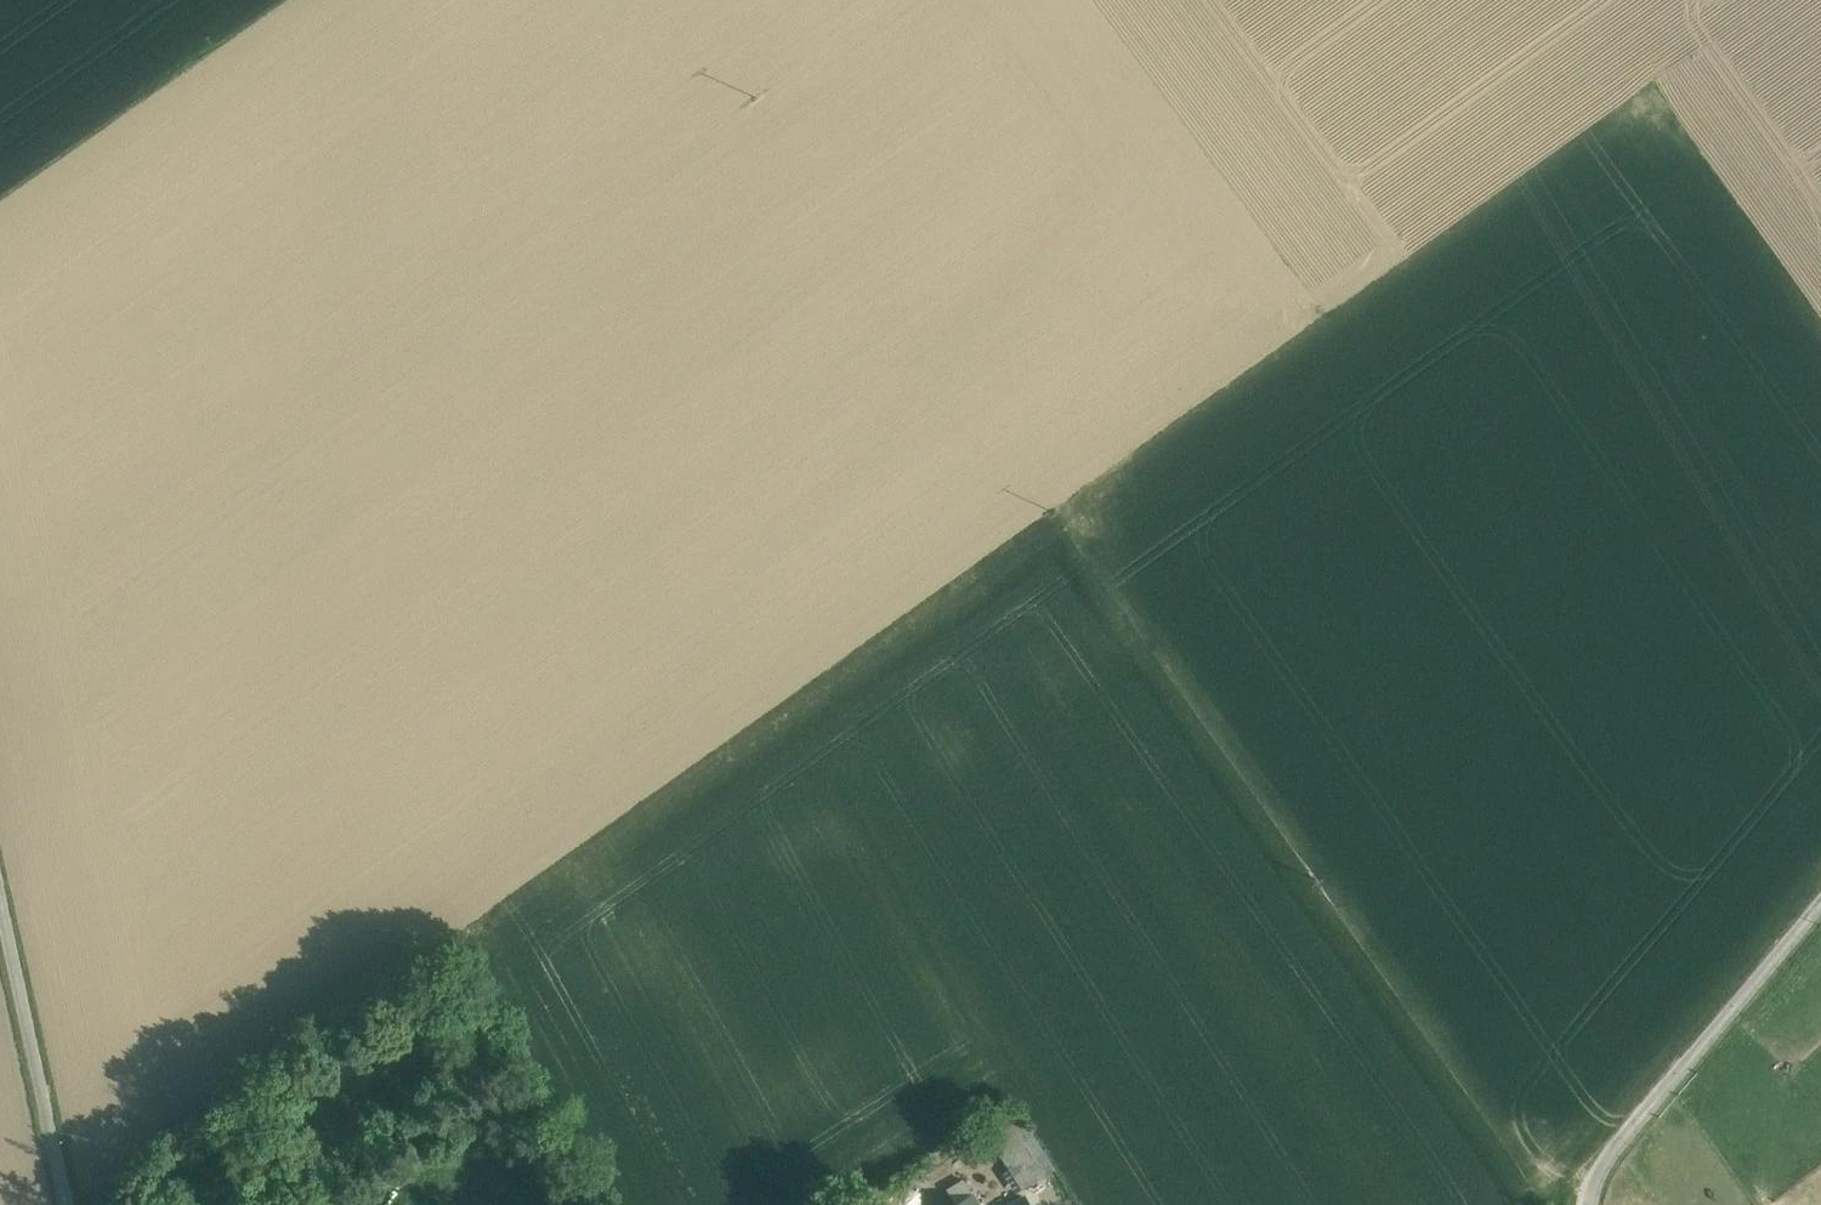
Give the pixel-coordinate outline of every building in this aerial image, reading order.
[(1022,1119),(991,1139),(1022,1185),(1054,1168),(1022,1119)] [(957,1203),(973,1193),(964,1178),(947,1188),(957,1203)] [(957,1203),(953,1204),(971,1204),(982,1198),(977,1190),(973,1193),(957,1203)]
